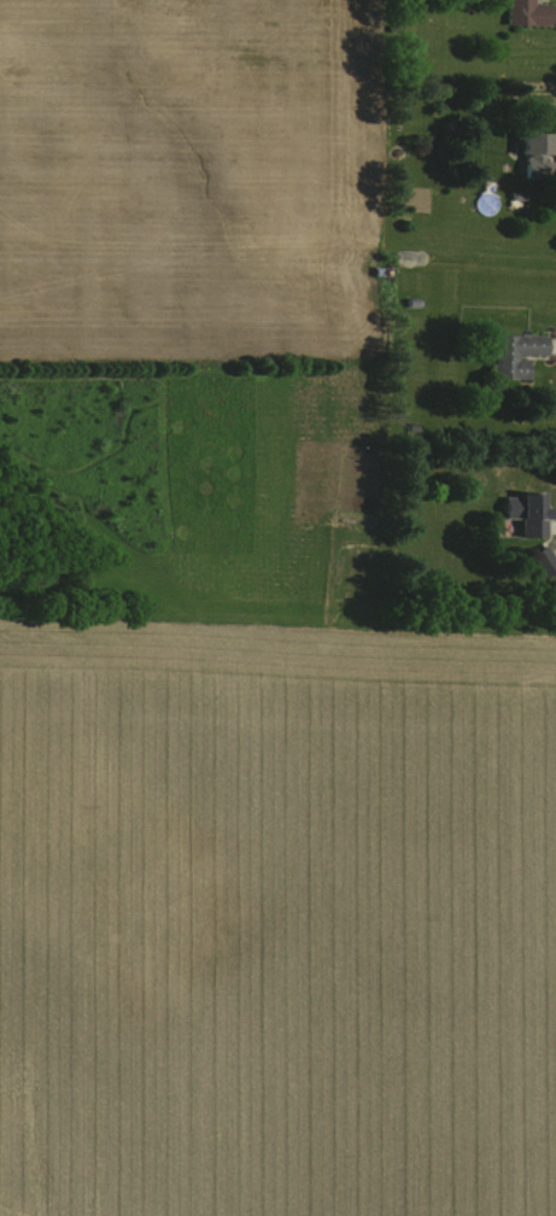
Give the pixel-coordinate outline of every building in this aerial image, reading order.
[(548,25),(548,1),(541,1),(541,0),(506,0),(506,25),(548,25)] [(547,154),(548,132),(520,132),(519,154),(523,154),(523,176),(543,176),(543,154),(547,154)] [(544,335),(493,335),(493,379),(526,379),(526,356),(544,356),(544,335)] [(502,518),(518,518),(517,537),(542,537),(543,495),(502,494),(502,518)]
